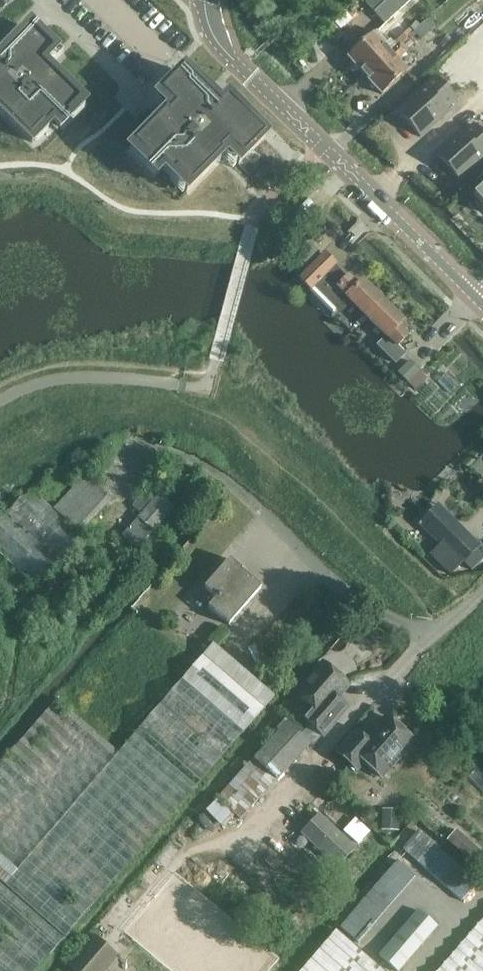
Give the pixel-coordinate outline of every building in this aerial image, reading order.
[(406,0),(361,0),(381,22),(406,0)] [(65,107),(27,70),(40,57),(15,32),(0,48),(0,131),(15,145),(35,124),(43,131),(65,107)] [(390,53),(373,36),(348,58),(365,76),(390,53)] [(390,53),(365,76),(381,94),(407,72),(390,53)] [(110,150),(134,174),(141,167),(165,190),(200,154),(212,166),(242,136),(206,101),(199,108),(162,72),(132,103),(145,115),(110,150)] [(446,109),(456,100),(436,77),(398,112),(420,137),(448,112),(446,109)] [(482,158),(482,134),(475,125),(464,135),(461,132),(437,154),(459,179),(482,158)] [(473,195),(482,205),(482,186),(473,195)] [(338,265),(325,252),(298,278),(311,291),(316,287),(336,267),(338,265)] [(367,317),(383,301),(363,282),(358,287),(348,276),(347,278),(336,267),(316,287),(337,308),(348,297),(367,317)] [(383,301),(367,317),(387,337),(380,343),(390,353),(397,346),(397,347),(408,336),(399,327),(403,322),(383,301)] [(411,358),(399,371),(420,390),(432,376),(411,358)] [(55,507),(82,532),(113,498),(87,473),(55,507)] [(82,537),(33,491),(18,501),(0,520),(0,551),(36,585),(82,537)] [(137,517),(121,535),(137,550),(153,531),(174,509),(158,494),(151,501),(143,493),(132,505),(141,513),(137,517)] [(480,545),(460,525),(454,531),(443,519),(439,524),(429,514),(419,524),(429,534),(440,544),(430,554),(451,574),(460,565),(463,561),(472,570),(482,558),(482,554),(477,548),(480,545)] [(229,625),(262,588),(241,570),(242,570),(229,558),(204,587),(216,597),(208,606),(229,625)] [(274,698),(212,644),(134,733),(119,752),(57,698),(0,764),(0,970),(36,970),(274,698)] [(319,713),(310,724),(322,735),(340,713),(330,704),(348,683),(324,663),(314,674),(310,674),(305,681),(305,685),(297,695),(319,713)] [(414,741),(387,716),(386,717),(387,718),(367,740),(356,731),(338,753),(356,769),(363,761),(381,776),(382,776),(381,775),(390,765),(392,767),(414,741)] [(240,819),(311,744),(285,720),(277,729),(279,731),(217,799),(240,819)] [(337,867),(355,848),(318,814),(301,833),(337,867)] [(420,828),(403,847),(462,897),(478,878),(420,828)] [(476,861),(482,852),(482,848),(457,828),(449,840),(476,861)] [(360,941),(418,873),(400,857),(342,925),(360,941)] [(412,970),(482,970),(482,890),(412,970)] [(379,955),(397,970),(398,970),(434,931),(416,914),(379,955)] [(333,919),(289,970),(394,970),(333,919)] [(108,951),(92,937),(68,965),(75,970),(92,970),(108,951)]
